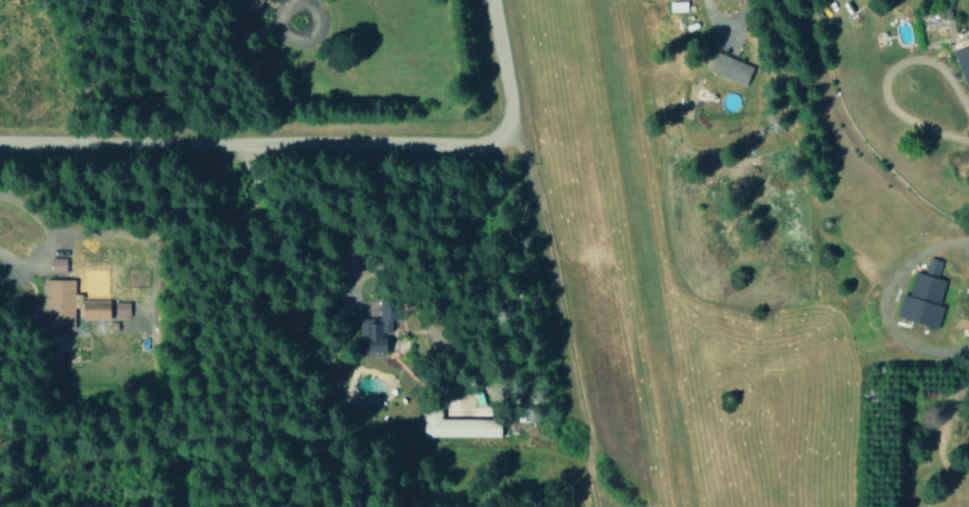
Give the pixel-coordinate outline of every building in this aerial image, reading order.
[(257,11),(262,0),(235,0),(257,11)] [(686,1),(668,1),(669,12),(687,11),(686,1)] [(968,91),(968,46),(954,51),(968,91)] [(710,74),(747,84),(752,64),(715,54),(710,74)] [(65,257),(51,258),(51,272),(65,272),(65,257)] [(915,271),(908,295),(902,293),(896,316),(937,327),(943,306),(939,305),(945,279),(937,277),(941,260),(929,257),(924,273),(915,271)] [(74,328),(74,304),(81,304),(81,293),(74,293),(74,278),(41,279),(41,328),(74,328)] [(380,318),(358,318),(359,351),(387,351),(387,333),(391,333),(391,319),(397,319),(397,299),(379,299),(380,318)] [(129,300),(83,301),(83,319),(129,317),(129,300)] [(501,418),(441,419),(440,404),(422,404),(422,437),(501,436),(501,418)]
